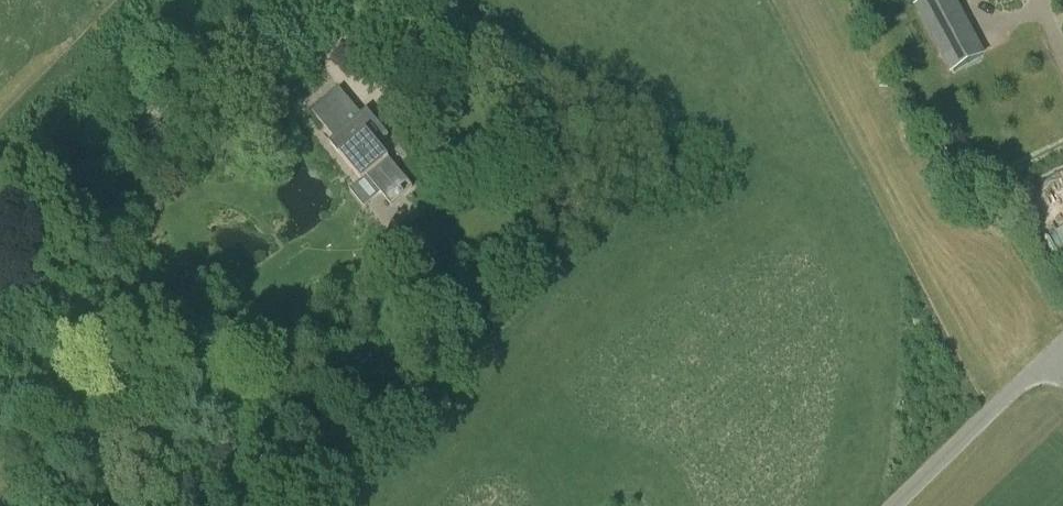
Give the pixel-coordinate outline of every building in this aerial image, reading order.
[(955,0),(925,0),(913,6),(931,40),(967,21),(955,0)] [(329,131),(336,126),(319,105),(312,111),(329,131)] [(366,110),(360,115),(334,137),(328,142),(361,181),(349,191),(364,208),(381,194),(390,205),(412,187),(377,145),(388,136),(366,110)]
